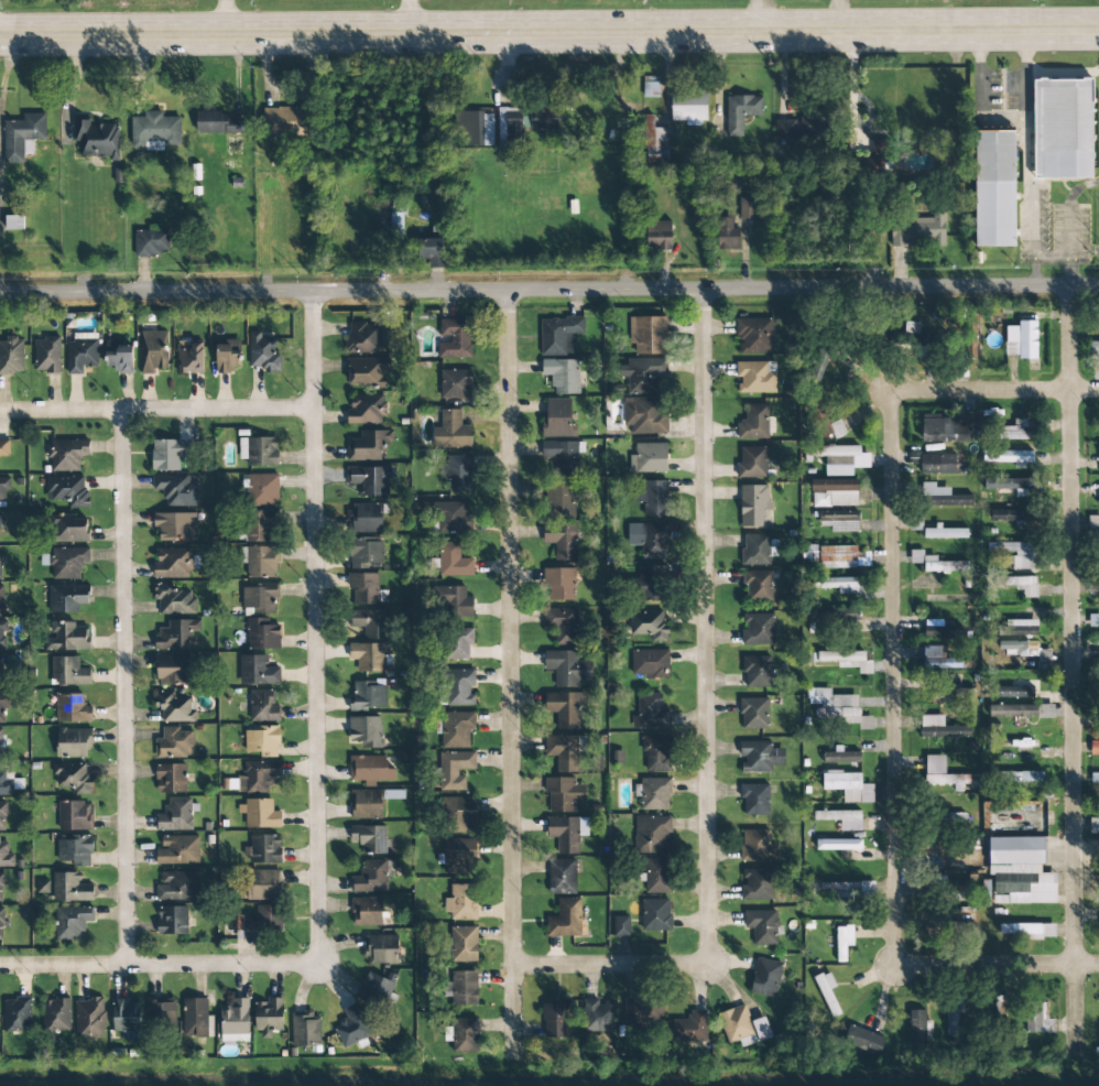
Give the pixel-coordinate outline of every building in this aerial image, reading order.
[(659,98),(659,77),(644,76),(643,97),(659,98)] [(1090,178),(1090,79),(1031,79),(1031,178),(1090,178)] [(672,121),(686,121),(686,125),(707,124),(706,91),(671,92),(672,121)] [(743,116),(762,116),(762,96),(726,96),(726,136),(743,137),(743,116)] [(531,130),(557,130),(557,106),(531,105),(531,130)] [(263,136),(305,136),(305,108),(263,108),(263,136)] [(497,148),(521,148),(521,108),(497,108),(497,148)] [(131,118),(132,150),(164,149),(164,146),(180,146),(180,117),(162,117),(162,111),(144,111),(144,117),(131,118)] [(453,113),(453,147),(493,146),(492,112),(453,113)] [(197,134),(243,133),(243,114),(197,114),(197,134)] [(669,166),(669,128),(654,128),(654,115),(645,115),(645,166),(669,166)] [(775,118),(775,139),(827,139),(827,118),(775,118)] [(76,121),(77,158),(119,157),(118,125),(89,125),(89,120),(76,121)] [(972,247),(1011,247),(1011,130),(972,130),(972,247)] [(876,158),(889,157),(888,140),(875,141),(876,158)] [(754,198),(739,198),(739,219),(755,219),(754,198)] [(943,247),(943,217),(890,217),(890,247),(943,247)] [(718,250),(739,249),(739,228),(732,228),(732,218),(717,218),(718,250)] [(845,242),(859,242),(860,220),(846,220),(845,242)] [(646,222),(647,250),(671,250),(671,221),(646,222)] [(135,257),(160,257),(160,251),(169,251),(168,231),(134,231),(135,257)] [(429,269),(443,268),(442,238),(416,239),(417,259),(428,259),(429,269)] [(1003,326),(1003,358),(1027,358),(1027,315),(1015,315),(1015,326),(1003,326)] [(666,355),(665,317),(629,317),(629,345),(635,345),(635,355),(666,355)] [(578,358),(571,358),(571,344),(575,344),(575,334),(584,334),(584,318),(541,318),(541,376),(552,376),(552,394),(578,394),(578,358)] [(772,318),(735,319),(735,338),(739,338),(740,355),(773,354),(772,318)] [(438,343),(438,358),(470,358),(470,319),(440,319),(440,336),(450,336),(450,343),(438,343)] [(972,319),(961,319),(961,354),(972,354),(972,319)] [(347,352),(380,353),(381,323),(347,323),(347,352)] [(915,323),(901,323),(901,351),(932,351),(932,334),(915,334),(915,323)] [(142,375),(155,374),(155,369),(168,369),(166,331),(140,331),(142,375)] [(261,332),(249,332),(250,367),(264,367),(264,373),(281,372),(281,354),(275,354),(275,337),(261,337),(261,332)] [(98,334),(73,333),(73,343),(68,342),(67,375),(83,375),(83,367),(97,367),(98,334)] [(7,338),(7,342),(0,342),(0,374),(23,374),(23,337),(7,338)] [(35,339),(35,373),(60,372),(59,338),(35,339)] [(239,340),(228,340),(228,345),(216,345),(216,372),(240,371),(239,340)] [(106,367),(116,367),(115,374),(132,374),(133,346),(114,346),(115,341),(106,341),(106,367)] [(1087,341),(1087,357),(1098,357),(1098,341),(1087,341)] [(177,373),(203,374),(203,343),(178,343),(177,373)] [(831,351),(821,347),(807,382),(817,385),(831,351)] [(347,359),(347,387),(384,386),(383,370),(390,370),(390,358),(347,359)] [(661,395),(662,359),(627,359),(627,366),(620,366),(620,377),(628,377),(627,394),(661,395)] [(776,393),(775,362),(735,362),(736,378),(739,378),(739,393),(776,393)] [(441,399),(472,399),(471,370),(440,370),(441,399)] [(384,395),(351,396),(351,409),(346,409),(347,424),(385,423),(384,395)] [(665,433),(664,398),(624,398),(624,426),(632,426),(632,434),(665,433)] [(577,437),(576,425),(571,425),(570,399),(546,399),(546,420),(541,420),(541,438),(577,437)] [(737,440),(772,439),(771,421),(769,421),(768,404),(745,405),(746,422),(737,422),(737,440)] [(472,426),(460,425),(461,410),(441,410),(441,427),(432,427),(432,448),(472,448),(472,426)] [(921,416),(921,442),(971,443),(972,411),(959,411),(959,417),(921,416)] [(1012,425),(997,425),(997,439),(1030,439),(1030,419),(1012,419),(1012,425)] [(348,461),(383,460),(382,442),(393,442),(392,430),(360,431),(360,439),(348,439),(348,461)] [(277,437),(239,438),(239,459),(247,459),(247,466),(278,466),(277,437)] [(9,457),(9,440),(0,440),(0,457),(9,457)] [(51,472),(80,471),(80,455),(89,455),(89,440),(47,441),(47,458),(51,458),(51,472)] [(152,471),(180,471),(180,457),(189,457),(189,440),(152,440),(152,471)] [(578,441),(542,442),(543,458),(555,458),(555,477),(579,477),(578,441)] [(666,444),(635,444),(635,455),(629,455),(630,473),(666,472),(666,444)] [(860,446),(817,447),(817,457),(825,457),(825,476),(852,476),(852,468),(870,468),(869,454),(860,454),(860,446)] [(740,447),(740,463),(737,463),(737,478),(766,478),(766,470),(773,470),(773,460),(766,460),(766,447),(740,447)] [(981,463),(1031,463),(1031,450),(981,450),(981,463)] [(471,456),(444,455),(444,480),(449,480),(449,491),(470,491),(471,456)] [(917,474),(958,474),(958,455),(917,455),(917,474)] [(388,496),(388,479),(395,479),(395,468),(346,467),(346,485),(360,485),(359,496),(388,496)] [(278,474),(249,475),(249,506),(279,506),(278,474)] [(153,476),(153,491),(164,491),(164,507),(196,506),(196,484),(189,484),(189,475),(153,476)] [(46,477),(46,500),(68,500),(69,508),(87,507),(86,476),(46,477)] [(5,507),(5,490),(10,490),(10,478),(0,478),(0,507),(5,507)] [(857,479),(811,480),(811,507),(858,506),(857,479)] [(1030,489),(1030,479),(981,479),(981,489),(1030,489)] [(643,516),(666,517),(667,482),(643,481),(643,490),(635,490),(635,504),(643,504),(643,516)] [(575,518),(574,482),(546,482),(547,518),(575,518)] [(948,496),(948,487),(933,487),(933,482),(920,482),(920,506),(970,506),(970,496),(948,496)] [(741,528),(764,527),(764,511),(770,511),(769,485),(740,486),(741,528)] [(432,503),(433,519),(437,519),(438,534),(471,533),(470,512),(465,512),(465,501),(432,503)] [(382,532),(381,504),(352,504),(352,533),(382,532)] [(246,542),(270,542),(271,511),(247,510),(246,542)] [(1033,510),(988,510),(988,520),(1033,520),(1033,510)] [(858,511),(819,511),(819,527),(830,526),(830,532),(858,532),(858,511)] [(196,513),(153,514),(153,528),(159,527),(159,541),(197,540),(196,513)] [(73,519),(72,515),(51,516),(52,543),(89,542),(88,519),(73,519)] [(1098,537),(1098,520),(1087,520),(1087,528),(1098,528),(1098,537)] [(576,524),(543,523),(543,543),(555,544),(554,560),(575,561),(576,524)] [(628,546),(641,546),(641,558),(668,558),(667,524),(627,524),(628,546)] [(967,529),(921,529),(921,537),(967,537),(967,529)] [(743,566),(770,565),(770,557),(778,557),(777,536),(742,536),(743,566)] [(350,538),(351,568),(384,568),(383,537),(350,538)] [(439,576),(473,576),(473,558),(460,559),(459,542),(438,543),(439,576)] [(1034,542),(991,542),(991,551),(1011,551),(1011,568),(1034,568),(1034,542)] [(819,547),(819,568),(869,567),(869,553),(856,553),(856,546),(819,547)] [(276,577),(276,547),(241,548),(241,564),(247,563),(247,578),(276,577)] [(51,579),(81,579),(80,563),(90,562),(90,548),(51,549),(51,579)] [(153,578),(192,578),(191,549),(158,549),(158,562),(153,562),(153,578)] [(934,562),(934,555),(921,556),(921,550),(907,550),(907,563),(921,563),(921,572),(967,572),(967,561),(934,562)] [(664,601),(665,567),(638,566),(637,600),(664,601)] [(574,568),(543,569),(543,588),(549,588),(549,601),(575,600),(574,568)] [(772,571),(743,571),(742,584),(747,585),(747,601),(772,601),(772,571)] [(1035,597),(1035,577),(993,577),(993,587),(1021,587),(1021,597),(1035,597)] [(838,589),(838,595),(864,594),(864,587),(858,587),(858,578),(813,579),(813,589),(838,589)] [(1087,579),(1087,595),(1098,595),(1098,579),(1087,579)] [(242,588),(242,609),(253,609),(253,613),(275,613),(275,598),(279,598),(278,583),(260,583),(260,587),(242,588)] [(159,615),(194,614),(194,591),(172,591),(172,584),(154,584),(154,601),(158,601),(159,615)] [(49,585),(49,613),(79,613),(79,605),(89,605),(89,585),(49,585)] [(465,586),(442,587),(443,617),(473,616),(472,598),(466,598),(465,586)] [(577,609),(544,608),(543,629),(555,629),(555,645),(577,645),(577,609)] [(387,611),(350,610),(349,627),(364,628),(364,639),(387,639),(387,611)] [(630,635),(651,636),(651,642),(668,643),(668,628),(662,628),(663,612),(631,611),(630,635)] [(773,614),(742,615),(743,623),(744,645),(774,644),(773,614)] [(1098,627),(1098,615),(1089,614),(1089,627),(1098,627)] [(270,618),(247,619),(248,650),(280,649),(280,625),(270,625),(270,618)] [(155,650),(190,650),(190,631),(200,632),(200,621),(169,620),(168,629),(156,629),(155,650)] [(995,636),(1035,636),(1035,620),(995,620),(995,636)] [(45,651),(90,650),(90,627),(75,628),(75,622),(53,623),(53,639),(45,639),(45,651)] [(960,637),(960,627),(921,627),(921,637),(960,637)] [(473,646),(474,629),(446,628),(445,659),(469,660),(469,645),(473,646)] [(1034,642),(999,642),(999,652),(1034,652),(1034,642)] [(384,643),(349,644),(349,661),(357,660),(357,672),(384,672),(384,643)] [(966,669),(966,659),(940,659),(940,645),(921,645),(921,669),(966,669)] [(631,650),(632,675),(644,675),(644,679),(669,679),(668,650),(631,650)] [(555,688),(578,688),(578,680),(594,680),(593,661),(577,661),(577,651),(544,651),(544,670),(555,670),(555,688)] [(865,651),(817,652),(817,662),(837,662),(837,668),(858,668),(859,675),(872,674),(872,661),(865,661),(865,651)] [(1046,651),(1036,651),(1036,660),(1046,660),(1046,651)] [(280,684),(280,667),(267,667),(267,655),(239,656),(240,685),(280,684)] [(746,687),(769,687),(770,657),(742,656),(742,674),(746,674),(746,687)] [(79,657),(52,657),(53,686),(91,685),(91,669),(79,669),(79,657)] [(188,658),(157,658),(157,685),(188,685),(188,658)] [(475,705),(475,694),(473,694),(473,670),(447,670),(447,706),(475,705)] [(353,710),(386,709),(385,681),(352,682),(353,710)] [(993,697),(1031,697),(1031,687),(993,687),(993,697)] [(859,695),(831,696),(831,688),(807,689),(807,706),(815,706),(816,718),(841,718),(841,724),(859,724),(859,730),(871,730),(871,717),(859,717),(859,695)] [(972,688),(929,688),(929,699),(972,699),(972,688)] [(280,721),(280,706),(274,706),(274,690),(249,691),(250,722),(280,721)] [(195,722),(196,709),(189,708),(190,691),(155,691),(154,708),(162,709),(161,722),(195,722)] [(557,730),(579,729),(579,708),(586,708),(586,692),(544,694),(545,713),(556,713),(557,730)] [(3,708),(11,708),(10,693),(0,693),(0,723),(3,723),(3,708)] [(83,694),(56,694),(56,723),(92,722),(92,705),(83,705),(83,694)] [(632,729),(670,728),(670,709),(661,709),(661,694),(637,695),(638,716),(632,716),(632,729)] [(768,698),(740,699),(741,729),(769,729),(768,698)] [(1009,706),(1009,719),(1051,719),(1051,704),(1035,704),(1035,706),(1009,706)] [(475,712),(441,713),(442,749),(470,748),(470,731),(475,731),(475,712)] [(942,715),(918,715),(918,737),(969,737),(969,727),(942,727),(942,715)] [(381,717),(349,717),(349,743),(361,743),(361,749),(382,748),(381,717)] [(279,757),(279,726),(248,727),(248,752),(260,752),(260,757),(279,757)] [(155,739),(155,757),(194,758),(194,731),(180,731),(180,727),(163,727),(163,739),(155,739)] [(57,758),(90,758),(90,729),(57,729),(57,758)] [(669,772),(670,736),(644,735),(643,771),(669,772)] [(577,736),(545,736),(545,756),(556,756),(556,773),(578,772),(577,736)] [(1042,750),(1042,739),(995,739),(995,750),(1042,750)] [(739,742),(739,757),(742,757),(743,773),(772,772),(772,766),(784,766),(783,749),(770,749),(770,741),(739,742)] [(1098,752),(1098,742),(1089,743),(1090,753),(1098,752)] [(823,763),(860,763),(860,752),(842,752),(842,746),(834,746),(835,752),(823,752),(823,763)] [(475,752),(440,753),(441,791),(466,791),(465,772),(476,772),(475,752)] [(387,756),(350,757),(350,781),(364,781),(364,787),(375,787),(375,781),(395,781),(395,768),(387,768),(387,756)] [(924,756),(924,785),(969,785),(969,775),(943,775),(943,756),(924,756)] [(280,761),(244,762),(244,776),(238,776),(238,793),(270,792),(270,777),(280,777),(280,761)] [(85,764),(55,763),(54,788),(74,788),(74,794),(92,795),(92,777),(85,777),(85,764)] [(187,765),(156,764),(156,793),(186,793),(187,765)] [(1036,782),(1036,771),(990,771),(990,782),(1036,782)] [(843,803),(873,803),(873,785),(861,785),(861,772),(822,773),(822,791),(843,790),(843,803)] [(13,796),(13,780),(5,780),(5,773),(0,773),(0,796),(13,796)] [(1090,773),(1090,784),(1098,784),(1098,773),(1090,773)] [(575,778),(545,778),(545,793),(549,793),(550,813),(575,812),(575,803),(585,803),(585,785),(575,785),(575,778)] [(641,810),(670,810),(669,779),(634,780),(635,797),(641,797),(641,810)] [(744,815),(768,816),(769,785),(740,784),(740,798),(744,798),(744,815)] [(350,820),(382,819),(381,789),(349,790),(350,820)] [(470,819),(476,819),(476,797),(444,797),(444,833),(470,833),(470,819)] [(191,831),(192,798),(166,798),(165,815),(155,815),(155,830),(191,831)] [(281,827),(281,811),(273,811),(272,801),(238,801),(238,814),(245,814),(246,828),(281,827)] [(92,830),(92,802),(58,802),(58,830),(92,830)] [(840,820),(840,832),(861,831),(861,811),(813,812),(813,821),(840,820)] [(669,816),(635,817),(635,854),(670,853),(669,816)] [(557,854),(579,854),(578,836),(588,836),(588,818),(547,818),(547,838),(557,838),(557,854)] [(931,818),(931,832),(964,832),(964,819),(955,819),(955,818),(931,818)] [(1098,832),(1098,819),(1089,819),(1089,832),(1098,832)] [(386,854),(386,826),(350,827),(350,843),(361,842),(361,854),(386,854)] [(741,831),(742,862),(778,861),(778,846),(770,846),(770,830),(741,831)] [(281,835),(250,836),(251,864),(281,864),(281,835)] [(72,867),(92,867),(91,836),(57,837),(58,862),(72,862),(72,867)] [(156,865),(199,864),(199,836),(161,836),(162,849),(156,849),(156,865)] [(987,838),(987,865),(1040,865),(1040,838),(987,838)] [(475,839),(443,840),(443,874),(476,873),(475,839)] [(816,850),(862,850),(862,840),(816,839),(816,850)] [(14,867),(14,854),(8,854),(8,842),(0,842),(0,867),(14,867)] [(670,893),(669,858),(645,859),(646,894),(670,893)] [(575,859),(548,860),(549,894),(576,894),(575,859)] [(387,892),(388,875),(386,875),(387,861),(362,860),(361,877),(351,877),(351,892),(387,892)] [(772,899),(772,869),(741,870),(742,878),(743,900),(772,899)] [(248,870),(247,900),(280,900),(281,871),(248,870)] [(156,885),(156,901),(200,900),(199,872),(161,872),(162,885),(156,885)] [(80,873),(53,873),(53,902),(93,901),(93,885),(80,885),(80,873)] [(1054,904),(1054,875),(991,875),(991,904),(1054,904)] [(971,881),(942,881),(942,901),(971,901),(971,881)] [(858,892),(858,882),(811,883),(811,893),(858,892)] [(874,894),(873,882),(859,882),(859,895),(874,894)] [(450,885),(451,898),(444,898),(444,912),(451,912),(451,920),(477,920),(476,884),(450,885)] [(382,898),(352,898),(352,925),(381,926),(382,898)] [(546,917),(546,937),(580,936),(579,898),(557,899),(557,917),(546,917)] [(642,931),(671,931),(670,899),(641,900),(642,931)] [(243,915),(243,932),(280,933),(280,905),(256,905),(256,915),(243,915)] [(975,921),(975,905),(945,905),(945,921),(975,921)] [(94,922),(93,907),(55,908),(56,940),(83,940),(83,922),(94,922)] [(187,907),(157,907),(158,935),(188,935),(187,907)] [(753,945),(777,945),(777,910),(744,911),(744,929),(753,928),(753,945)] [(629,917),(613,917),(613,937),(629,937),(629,917)] [(1055,935),(1055,923),(1000,923),(1000,935),(1055,935)] [(451,963),(478,962),(477,927),(450,927),(451,963)] [(837,927),(837,962),(846,962),(846,946),(853,946),(853,927),(837,927)] [(366,935),(365,964),(397,965),(398,936),(366,935)] [(783,964),(757,958),(749,993),(775,998),(783,964)] [(477,971),(451,972),(451,983),(443,983),(444,998),(451,998),(451,1005),(477,1005),(477,971)] [(814,979),(830,1014),(838,1010),(829,990),(836,986),(829,971),(814,979)] [(389,1005),(396,982),(365,972),(358,996),(389,1005)] [(1005,995),(993,995),(993,1036),(1005,1036),(1005,995)] [(957,996),(945,996),(945,1035),(957,1035),(957,996)] [(31,998),(3,999),(3,1031),(31,1031),(31,998)] [(283,1031),(283,998),(266,999),(266,1003),(256,1003),(257,1039),(271,1038),(271,1031),(283,1031)] [(1025,1032),(1054,1032),(1054,1018),(1045,1018),(1045,998),(1025,998),(1025,1032)] [(148,999),(147,1028),(174,1029),(175,1000),(148,999)] [(221,1043),(249,1042),(248,999),(233,999),(233,1007),(220,1007),(221,1043)] [(599,999),(583,1000),(584,1032),(614,1032),(613,1002),(599,1003),(599,999)] [(624,1000),(625,1025),(656,1024),(655,999),(624,1000)] [(70,1031),(70,1000),(42,1000),(43,1031),(70,1031)] [(104,1000),(75,1000),(76,1037),(104,1037),(104,1000)] [(113,1032),(139,1032),(140,1001),(113,1001),(113,1032)] [(566,1038),(567,1002),(543,1001),(543,1038),(566,1038)] [(347,1020),(334,1025),(342,1047),(370,1037),(358,1004),(343,1009),(347,1020)] [(741,1048),(772,1037),(765,1017),(751,1022),(745,1004),(717,1014),(728,1045),(739,1041),(741,1048)] [(925,1045),(925,1009),(908,1009),(908,1045),(925,1045)] [(706,1011),(690,1011),(690,1019),(672,1020),(672,1042),(707,1041),(706,1011)] [(320,1013),(291,1014),(292,1046),(321,1045),(320,1013)] [(884,1039),(847,1023),(840,1040),(877,1056),(884,1039)]
